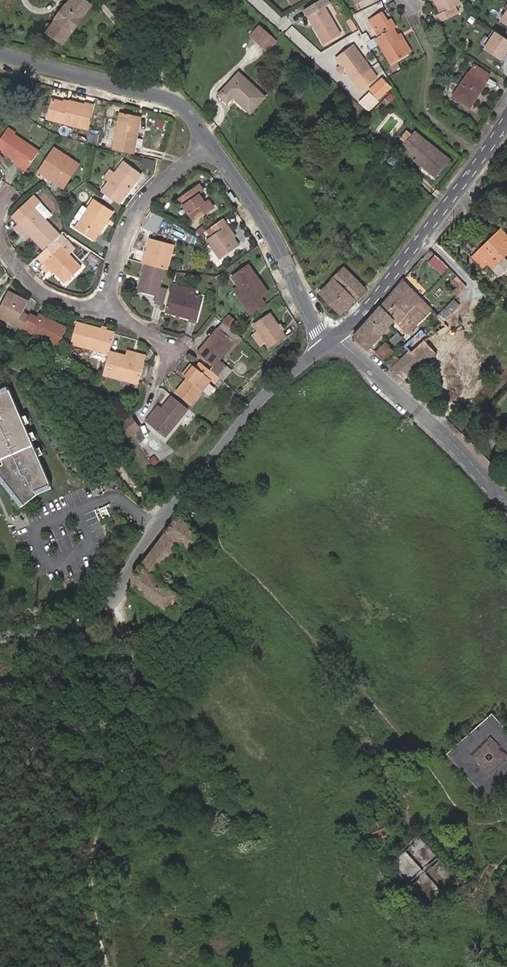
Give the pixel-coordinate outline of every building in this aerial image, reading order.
[(82,19),(81,19),(90,7),(80,0),(72,0),(66,8),(57,20),(57,21),(49,33),(63,43),(72,31),(72,32),(82,19)] [(325,8),(330,4),(327,0),(321,0),(304,10),(308,18),(310,16),(316,27),(314,28),(324,45),(341,35),(325,8)] [(459,0),(434,0),(440,13),(435,16),(438,24),(459,14),(456,7),(461,5),(459,0)] [(409,54),(398,35),(394,29),(396,28),(391,20),(387,22),(382,14),(369,22),(378,38),(376,39),(379,44),(390,64),(409,54)] [(316,27),(310,16),(308,18),(314,28),(316,27)] [(350,32),(356,28),(350,18),(344,21),(350,32)] [(276,42),(260,27),(251,36),(267,51),(276,42)] [(496,31),(484,49),(503,61),(506,54),(506,39),(496,31)] [(379,44),(376,39),(371,42),(366,33),(362,35),(371,49),(379,44)] [(412,52),(401,34),(398,35),(409,54),(412,52)] [(378,79),(353,45),(335,59),(360,92),(378,79)] [(470,108),(486,84),(485,84),(490,75),(475,65),(469,73),(453,97),(470,108)] [(265,98),(239,74),(219,95),(227,103),(233,97),(250,113),(265,98)] [(378,100),(391,88),(382,79),(369,91),(378,100)] [(87,129),(92,108),(69,101),(68,104),(63,103),(53,100),(48,119),(87,129)] [(134,154),(139,127),(136,127),(139,116),(120,113),(112,150),(134,154)] [(165,128),(166,120),(156,118),(155,126),(165,128)] [(14,135),(15,133),(7,128),(0,138),(0,150),(2,151),(1,152),(15,161),(13,163),(25,172),(39,151),(14,135)] [(425,169),(426,167),(438,177),(450,161),(414,132),(404,144),(410,149),(409,150),(417,157),(414,160),(425,169)] [(91,133),(90,143),(99,144),(100,133),(91,133)] [(57,185),(73,161),(54,148),(38,172),(57,185)] [(152,169),(154,161),(144,159),(142,167),(152,169)] [(63,189),(80,165),(73,161),(57,185),(63,189)] [(120,205),(142,174),(124,161),(115,173),(108,182),(101,192),(120,205)] [(425,169),(436,179),(438,177),(426,167),(425,169)] [(108,182),(115,173),(110,170),(104,178),(108,182)] [(214,208),(209,201),(206,203),(199,194),(204,191),(200,185),(179,200),(194,222),(214,208)] [(45,220),(34,209),(40,203),(34,196),(12,217),(18,223),(31,236),(44,250),(55,240),(60,235),(45,220)] [(95,242),(114,212),(94,200),(88,208),(79,222),(75,229),(95,242)] [(51,214),(40,203),(34,209),(45,220),(51,214)] [(79,222),(88,208),(82,205),(73,219),(79,222)] [(234,239),(225,226),(227,225),(223,219),(206,230),(210,236),(206,239),(219,259),(238,246),(234,239)] [(31,236),(18,223),(13,228),(25,241),(31,236)] [(236,238),(227,225),(225,226),(234,239),(236,238)] [(340,245),(350,235),(344,229),(334,239),(340,245)] [(506,254),(506,236),(501,230),(472,257),(482,267),(487,262),(499,275),(506,266),(506,262),(503,257),(506,254)] [(75,249),(61,234),(60,235),(55,240),(69,255),(75,249)] [(168,270),(175,245),(151,238),(147,252),(146,251),(143,263),(146,264),(165,269),(168,270)] [(69,255),(55,240),(44,250),(39,255),(55,273),(65,283),(81,268),(69,255)] [(55,273),(39,255),(37,257),(53,274),(55,273)] [(449,268),(441,260),(435,255),(429,263),(443,274),(449,268)] [(167,288),(160,286),(165,269),(146,264),(139,291),(157,296),(155,304),(163,306),(167,288)] [(260,281),(249,266),(246,267),(257,282),(260,281)] [(261,298),(268,293),(260,281),(257,282),(246,267),(232,277),(239,286),(234,290),(251,315),(265,304),(261,298)] [(355,301),(365,290),(344,268),(333,279),(334,280),(320,294),(341,315),(355,300),(355,301)] [(184,282),(185,273),(176,272),(175,282),(184,282)] [(457,295),(467,286),(457,277),(453,281),(458,287),(453,292),(457,295)] [(432,310),(421,299),(403,280),(381,306),(394,319),(398,323),(408,334),(432,310)] [(197,321),(203,300),(195,298),(197,291),(173,284),(165,313),(197,321)] [(29,316),(23,313),(28,301),(8,291),(0,307),(0,318),(23,329),(29,316)] [(444,320),(458,305),(451,299),(437,314),(444,320)] [(394,319),(381,306),(354,337),(367,349),(394,319)] [(56,350),(67,328),(42,316),(41,319),(37,317),(30,314),(29,316),(23,329),(45,340),(43,344),(56,350)] [(286,337),(271,314),(254,325),(258,332),(265,342),(269,348),(286,337)] [(237,323),(229,316),(224,322),(231,328),(237,323)] [(114,334),(114,332),(76,323),(70,345),(108,354),(109,352),(114,334)] [(224,356),(235,342),(238,344),(242,339),(231,329),(223,323),(218,329),(218,328),(197,353),(213,367),(210,370),(220,378),(229,367),(220,361),(224,356)] [(265,342),(258,332),(253,335),(260,346),(265,342)] [(419,370),(436,354),(424,340),(406,358),(404,356),(399,360),(391,368),(403,380),(416,368),(419,370)] [(227,358),(238,344),(235,342),(224,356),(227,358)] [(383,360),(392,350),(385,343),(375,352),(383,360)] [(146,356),(126,351),(125,356),(144,361),(146,356)] [(138,384),(144,361),(125,356),(109,352),(108,354),(103,375),(138,384)] [(391,368),(399,360),(394,356),(388,361),(387,362),(385,364),(391,368)] [(469,397),(483,371),(463,361),(450,387),(469,397)] [(191,406),(212,381),(215,383),(220,378),(210,370),(200,362),(196,368),(187,379),(176,393),(191,406)] [(187,379),(196,368),(191,364),(182,375),(187,379)] [(223,381),(232,371),(229,367),(220,378),(223,381)] [(10,390),(9,390),(0,394),(0,460),(2,459),(5,465),(0,468),(0,474),(25,504),(25,505),(38,495),(38,494),(36,490),(50,485),(50,484),(10,390)] [(166,438),(189,410),(172,396),(162,408),(149,424),(166,438)] [(149,424),(162,408),(159,406),(146,422),(149,424)] [(131,425),(139,419),(135,414),(127,421),(131,425)] [(0,474),(0,481),(21,507),(25,504),(0,474)] [(38,494),(51,489),(50,485),(36,490),(38,494)] [(155,577),(181,541),(192,550),(202,538),(178,517),(134,574),(133,578),(134,586),(176,617),(187,601),(155,577)] [(98,635),(95,628),(87,632),(90,639),(98,635)] [(492,716),(449,754),(488,797),(506,780),(506,733),(492,716)] [(379,814),(376,806),(368,809),(372,819),(369,823),(376,840),(382,837),(383,840),(393,836),(386,821),(382,822),(379,815),(379,814)] [(460,879),(422,837),(391,864),(429,906),(460,879)]
